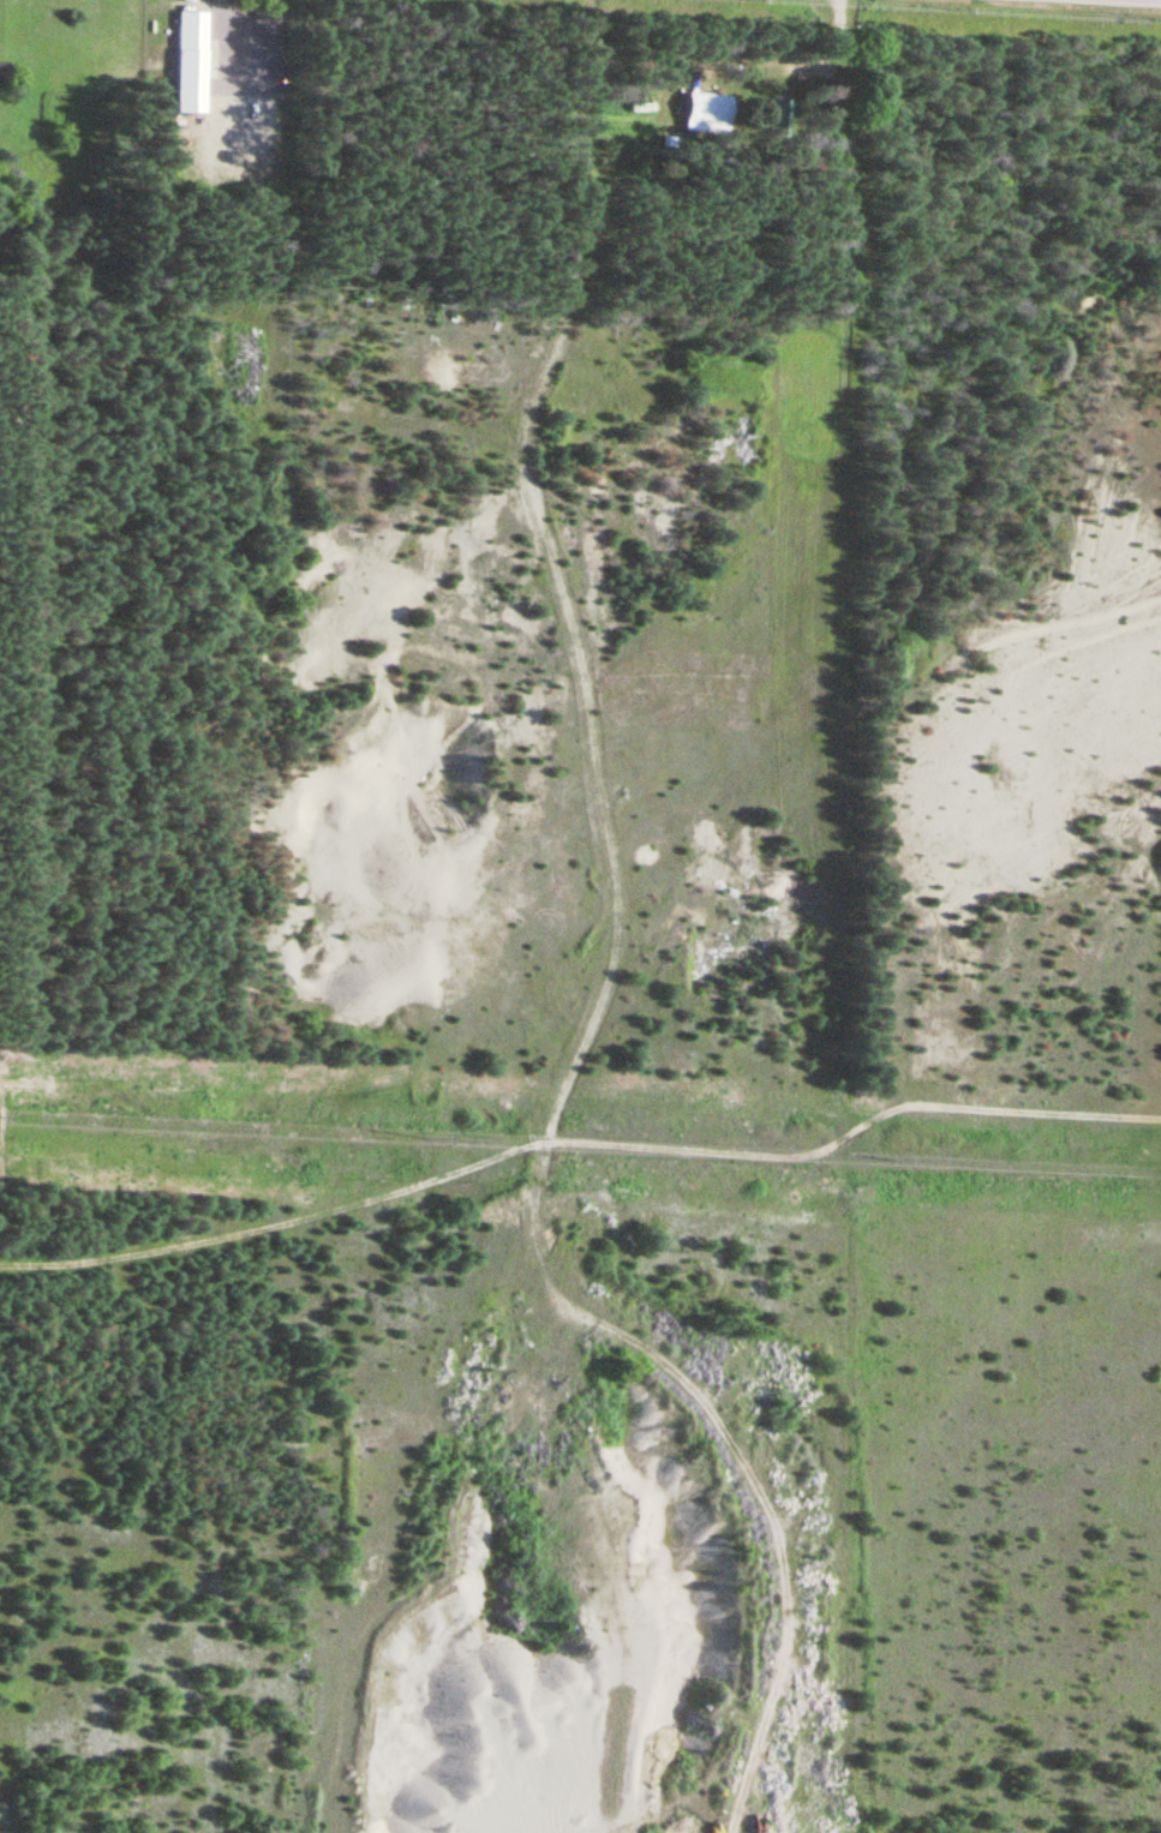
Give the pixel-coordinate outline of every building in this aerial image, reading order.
[(168,10),(166,114),(195,114),(197,10),(168,10)] [(686,88),(682,127),(719,131),(723,91),(686,88)] [(760,111),(763,122),(772,120),(769,109),(760,111)]
